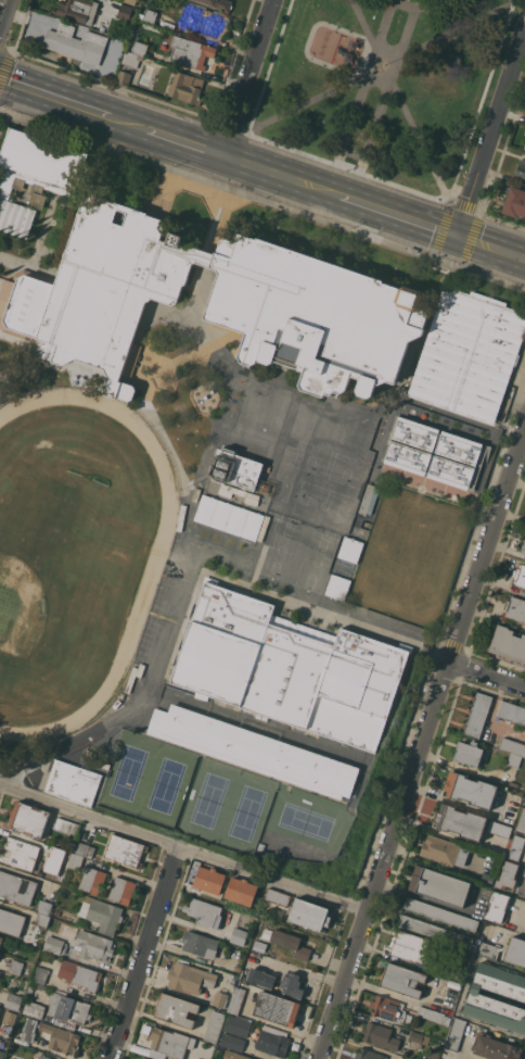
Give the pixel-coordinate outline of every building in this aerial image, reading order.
[(54,13),(59,0),(65,2),(66,0),(93,0),(100,2),(92,25),(54,13)] [(215,8),(192,0),(229,0),(232,1),(231,4),(232,5),(231,9),(230,10),(229,12),(223,10),(223,11),(220,10),(221,9),(215,7),(215,8)] [(121,2),(133,7),(133,8),(138,9),(133,22),(129,20),(129,21),(117,16),(121,2)] [(223,15),(220,23),(225,25),(222,30),(218,29),(216,37),(213,36),(212,37),(209,36),(209,35),(204,33),(205,30),(196,27),(196,30),(187,27),(191,14),(184,12),(188,3),(223,15)] [(145,8),(157,12),(157,13),(158,13),(155,23),(154,23),(154,24),(142,20),(145,8)] [(56,51),(42,46),(48,28),(56,31),(60,21),(75,26),(72,36),(82,40),(87,29),(108,37),(99,65),(56,51)] [(191,39),(208,45),(208,43),(210,45),(210,46),(217,48),(214,58),(210,56),(206,55),(203,65),(206,65),(205,71),(183,63),(170,59),(175,46),(171,45),(175,35),(191,39)] [(132,51),(136,39),(149,45),(144,55),(132,51)] [(123,63),(126,51),(144,56),(143,60),(140,60),(138,68),(123,63)] [(132,74),(128,86),(116,83),(120,70),(132,74)] [(168,94),(177,70),(204,79),(202,88),(200,93),(201,94),(200,99),(202,100),(200,105),(168,94)] [(8,171),(0,193),(0,152),(10,126),(86,153),(71,196),(49,188),(41,210),(27,204),(30,197),(28,196),(33,182),(26,180),(22,190),(12,186),(16,174),(8,171)] [(521,159),(524,159),(524,178),(515,175),(521,159)] [(511,185),(524,190),(524,191),(524,217),(517,214),(516,217),(501,212),(511,185)] [(2,330),(0,326),(0,317),(1,314),(0,314),(0,295),(5,278),(12,280),(15,273),(24,268),(57,278),(62,265),(59,266),(77,211),(79,212),(86,193),(115,203),(116,201),(149,213),(148,214),(167,220),(161,239),(170,242),(174,232),(184,236),(181,247),(188,249),(193,247),(217,254),(221,240),(226,238),(235,241),(236,244),(240,232),(258,239),(258,237),(384,280),(384,282),(400,288),(406,286),(420,290),(422,295),(419,307),(426,311),(428,315),(423,328),(425,329),(423,335),(410,341),(395,384),(387,381),(379,386),(376,383),(373,395),(369,398),(359,395),(357,390),(361,379),(351,376),(346,390),(341,393),(334,391),(332,395),(325,393),(324,398),(303,390),(299,384),(305,371),(300,369),(274,361),(273,362),(269,364),(260,361),(258,357),(257,363),(251,365),(241,363),(239,356),(246,335),(245,332),(205,319),(219,274),(218,269),(195,262),(193,264),(185,285),(182,286),(177,303),(172,305),(152,298),(151,300),(146,302),(133,341),(142,345),(131,377),(123,374),(120,380),(133,384),(137,390),(133,399),(129,401),(118,396),(117,399),(103,394),(108,378),(104,368),(76,358),(63,365),(52,362),(53,360),(41,356),(39,352),(42,343),(46,341),(37,338),(38,337),(36,337),(34,341),(2,330)] [(25,238),(0,230),(0,197),(35,210),(25,238)] [(524,332),(524,314),(504,307),(505,302),(472,291),(470,295),(445,287),(407,395),(492,425),(524,332)] [(400,415),(384,461),(473,491),(488,444),(400,415)] [(264,463),(254,492),(207,477),(217,447),(221,449),(222,445),(239,451),(238,454),(264,463)] [(264,483),(270,486),(268,492),(261,490),(264,483)] [(265,516),(256,541),(194,519),(203,494),(265,516)] [(356,566),(336,558),(345,534),(364,541),(356,566)] [(522,564),(524,565),(524,588),(515,584),(515,583),(514,582),(514,580),(516,580),(513,579),(514,576),(513,575),(514,569),(516,569),(517,567),(521,568),(518,567),(520,564),(522,565),(522,564)] [(351,578),(332,571),(324,594),(344,600),(351,578)] [(376,752),(411,651),(341,627),(335,644),(269,621),(274,605),(204,580),(170,681),(376,752)] [(511,595),(524,600),(524,623),(504,616),(507,612),(503,610),(507,598),(510,600),(511,595)] [(523,633),(524,634),(524,666),(515,663),(516,659),(504,656),(504,659),(497,657),(498,654),(489,651),(489,650),(486,648),(489,640),(492,641),(498,623),(510,627),(510,628),(515,630),(514,634),(522,638),(523,633)] [(478,739),(463,733),(464,728),(462,727),(463,722),(466,723),(470,714),(466,713),(469,708),(471,709),(474,702),(471,701),(473,696),(475,696),(476,691),(492,696),(478,739)] [(523,704),(524,705),(524,725),(498,716),(503,699),(509,702),(509,699),(514,701),(513,703),(522,706),(523,704)] [(360,769),(349,802),(146,731),(155,707),(168,711),(170,704),(360,769)] [(502,736),(524,744),(524,757),(522,756),(510,752),(499,748),(502,736)] [(454,760),(458,749),(454,749),(458,741),(460,742),(461,741),(471,744),(472,740),(478,742),(476,746),(484,749),(477,768),(454,760)] [(522,756),(518,768),(507,764),(510,752),(522,756)] [(90,806),(101,774),(55,758),(44,790),(90,806)] [(489,810),(471,804),(471,802),(459,797),(458,799),(447,796),(449,791),(444,790),(448,780),(447,779),(450,770),(465,776),(465,778),(477,782),(478,779),(498,786),(489,810)] [(515,819),(503,815),(511,793),(523,796),(515,819)] [(50,811),(41,839),(8,827),(11,817),(10,817),(12,809),(13,810),(16,800),(50,811)] [(479,842),(460,835),(461,833),(448,829),(447,831),(437,828),(438,823),(433,821),(437,810),(439,811),(443,803),(456,807),(454,809),(468,814),(468,811),(487,817),(479,842)] [(523,806),(524,807),(524,832),(515,830),(523,806)] [(80,824),(77,836),(54,829),(57,817),(80,824)] [(512,827),(509,839),(486,831),(490,819),(512,827)] [(5,842),(0,840),(3,833),(8,834),(8,835),(40,847),(33,871),(0,861),(0,853),(1,854),(5,842)] [(149,846),(146,852),(143,850),(139,861),(143,862),(141,868),(138,867),(138,868),(116,860),(115,861),(113,860),(113,859),(104,856),(112,833),(149,846)] [(461,844),(461,846),(470,849),(464,867),(454,863),(454,866),(420,854),(424,840),(426,841),(428,833),(461,844)] [(514,834),(524,837),(524,841),(518,860),(507,857),(514,834)] [(95,847),(91,858),(75,853),(79,842),(95,847)] [(55,847),(66,850),(63,862),(51,858),(55,847)] [(73,853),(85,857),(80,869),(67,868),(73,853)] [(514,879),(516,880),(513,887),(505,885),(504,890),(495,886),(497,880),(499,881),(502,869),(500,868),(501,865),(504,866),(505,860),(518,865),(514,879)] [(409,888),(411,880),(400,875),(401,872),(412,875),(417,863),(472,883),(463,908),(409,888)] [(107,872),(100,895),(90,892),(91,892),(79,887),(87,866),(107,872)] [(200,866),(210,869),(212,867),(217,869),(216,871),(227,874),(220,895),(193,886),(200,866)] [(4,899),(0,898),(0,869),(38,882),(30,906),(14,900),(13,903),(10,902),(11,898),(5,897),(4,899)] [(491,887),(479,883),(483,872),(495,875),(491,887)] [(137,883),(129,906),(108,898),(116,875),(137,883)] [(231,875),(243,880),(243,878),(248,880),(247,882),(259,885),(252,906),(225,897),(231,875)] [(292,895),(287,907),(265,899),(269,887),(292,895)] [(504,916),(509,917),(507,924),(496,921),(495,922),(485,919),(487,911),(490,912),(492,903),(490,902),(494,891),(511,896),(504,916)] [(124,907),(121,915),(124,916),(121,923),(118,922),(114,935),(99,931),(101,923),(86,918),(86,917),(79,915),(84,900),(85,900),(87,895),(124,907)] [(479,921),(475,932),(440,920),(439,921),(437,921),(437,919),(411,910),(410,911),(408,910),(409,909),(402,907),(406,896),(479,921)] [(222,907),(220,915),(222,916),(219,924),(221,924),(220,929),(207,924),(207,925),(197,922),(199,917),(188,913),(188,911),(182,910),(184,905),(190,906),(193,897),(222,907)] [(332,909),(326,926),(322,924),(321,931),(289,920),(291,910),(289,910),(291,905),(293,906),(296,897),(332,909)] [(49,915),(36,911),(40,899),(53,903),(49,915)] [(20,936),(0,930),(0,907),(26,916),(20,936)] [(47,928),(35,923),(39,912),(51,917),(47,928)] [(474,937),(470,948),(397,924),(400,913),(474,937)] [(248,931),(243,946),(229,941),(234,926),(248,931)] [(264,928),(273,931),(270,941),(261,937),(264,928)] [(113,940),(112,943),(115,944),(113,948),(114,948),(112,956),(107,955),(105,961),(95,958),(95,960),(89,958),(88,959),(79,956),(80,950),(75,948),(76,944),(75,944),(80,929),(113,940)] [(220,940),(214,959),(182,948),(183,943),(182,940),(185,929),(220,940)] [(302,937),(299,945),(311,949),(307,961),(294,956),(296,949),(270,941),(274,929),(302,937)] [(399,929),(435,941),(432,951),(421,948),(420,951),(431,956),(427,966),(390,954),(399,929)] [(43,948),(49,934),(65,941),(64,942),(67,943),(64,955),(61,953),(60,955),(43,948)] [(512,935),(524,940),(524,967),(504,960),(507,951),(503,950),(505,943),(509,944),(512,935)] [(252,949),(256,937),(264,940),(262,943),(267,945),(264,954),(262,953),(252,949)] [(497,960),(473,951),(477,940),(501,947),(497,960)] [(273,957),(270,969),(258,966),(262,953),(264,954),(273,957)] [(78,963),(77,965),(99,971),(99,972),(102,973),(101,978),(103,979),(101,983),(99,982),(99,984),(100,985),(98,991),(97,989),(95,993),(87,989),(88,987),(71,982),(71,983),(66,981),(67,979),(57,975),(63,958),(78,963)] [(20,975),(9,971),(12,959),(24,962),(20,975)] [(517,973),(524,976),(524,1002),(482,986),(479,993),(524,1008),(524,1034),(516,1031),(516,1033),(508,1031),(509,1028),(500,1025),(499,1028),(481,1021),(482,1019),(473,1016),(472,1018),(464,1016),(465,1013),(463,1012),(475,973),(473,972),(474,970),(476,971),(479,960),(482,961),(483,959),(490,962),(490,965),(499,967),(499,966),(518,972),(517,973)] [(214,988),(201,984),(201,986),(203,987),(200,995),(184,991),(184,992),(167,986),(170,979),(167,978),(170,968),(174,969),(176,960),(218,974),(214,988)] [(427,974),(424,983),(418,981),(415,988),(422,991),(420,998),(381,985),(388,961),(427,974)] [(38,966),(49,970),(44,984),(33,980),(38,966)] [(247,981),(253,967),(266,971),(266,973),(277,976),(272,987),(261,984),(261,985),(247,981)] [(282,992),(284,988),(281,987),(285,974),(289,975),(291,971),(300,975),(298,980),(302,981),(299,987),(305,989),(302,999),(282,992)] [(23,1012),(27,999),(25,999),(29,985),(34,986),(29,1000),(46,1006),(41,1019),(23,1012)] [(236,1014),(228,1011),(236,986),(246,989),(238,1016),(236,1014)] [(15,994),(17,988),(24,991),(18,1010),(4,1006),(9,992),(15,994)] [(54,1023),(56,1016),(49,1012),(51,1004),(49,1003),(52,991),(53,992),(54,988),(61,991),(60,994),(62,995),(62,994),(76,998),(75,999),(82,1003),(84,1001),(91,1004),(90,1007),(91,1008),(90,1011),(89,1011),(88,1012),(92,1014),(90,1020),(86,1019),(85,1024),(77,1022),(75,1030),(54,1023)] [(213,1004),(217,989),(228,994),(223,1008),(213,1004)] [(300,1003),(297,1012),(299,1013),(298,1018),(296,1017),(293,1026),(254,1013),(256,1005),(259,1006),(261,1000),(258,999),(261,989),(300,1003)] [(201,1005),(197,1012),(189,1010),(187,1018),(195,1020),(192,1029),(155,1016),(155,1013),(154,1013),(156,1009),(157,1009),(161,999),(159,998),(161,994),(162,994),(163,992),(201,1005)] [(404,1004),(402,1009),(406,1010),(406,1017),(401,1023),(371,1013),(373,1008),(369,1007),(372,999),(375,1001),(377,995),(404,1004)] [(445,1013),(444,1014),(451,1017),(448,1025),(440,1023),(440,1022),(430,1019),(430,1018),(417,1013),(420,1005),(445,1013)] [(13,1024),(2,1021),(7,1009),(17,1013),(13,1024)] [(217,1044),(203,1038),(213,1010),(227,1014),(217,1043),(217,1044)] [(238,1016),(252,1020),(252,1021),(253,1022),(251,1026),(254,1028),(252,1034),(248,1033),(247,1037),(223,1030),(227,1020),(229,1020),(230,1019),(227,1018),(229,1013),(236,1017),(236,1014),(238,1016)] [(28,1017),(38,1020),(34,1032),(36,1032),(33,1043),(21,1038),(28,1017)] [(466,1021),(457,1051),(444,1047),(453,1017),(466,1021)] [(359,1038),(366,1019),(393,1029),(390,1035),(393,1036),(393,1037),(401,1039),(397,1051),(359,1038)] [(48,1047),(50,1039),(39,1036),(42,1029),(39,1028),(41,1021),(67,1030),(67,1029),(73,1031),(73,1032),(80,1035),(77,1045),(79,1046),(76,1056),(48,1047)] [(255,1048),(256,1046),(254,1046),(256,1041),(257,1042),(261,1029),(262,1029),(264,1024),(287,1033),(286,1037),(292,1038),(285,1058),(255,1048)] [(188,1044),(183,1058),(178,1058),(167,1056),(167,1054),(151,1048),(154,1039),(149,1038),(150,1034),(151,1035),(154,1025),(158,1028),(157,1028),(174,1033),(175,1031),(196,1038),(194,1046),(188,1044)] [(431,1037),(427,1045),(420,1043),(420,1044),(422,1044),(421,1048),(419,1048),(418,1050),(414,1048),(410,1046),(412,1039),(409,1039),(409,1038),(408,1037),(410,1031),(412,1031),(431,1037)] [(217,1044),(217,1043),(219,1044),(223,1032),(246,1039),(242,1051),(221,1045),(219,1050),(216,1049),(217,1044)] [(524,1048),(520,1058),(498,1058),(495,1058),(494,1058),(473,1052),(474,1049),(472,1048),(473,1044),(475,1045),(479,1033),(487,1036),(487,1034),(491,1035),(490,1037),(507,1043),(508,1042),(524,1048)] [(443,1044),(438,1058),(428,1058),(431,1049),(432,1049),(435,1042),(443,1044)] [(384,1055),(382,1058),(357,1058),(355,1057),(357,1052),(358,1054),(360,1047),(384,1055)] [(166,1054),(164,1058),(158,1058),(149,1056),(151,1048),(166,1054)] [(251,1058),(254,1058),(222,1058),(226,1048),(251,1057),(251,1058)]
